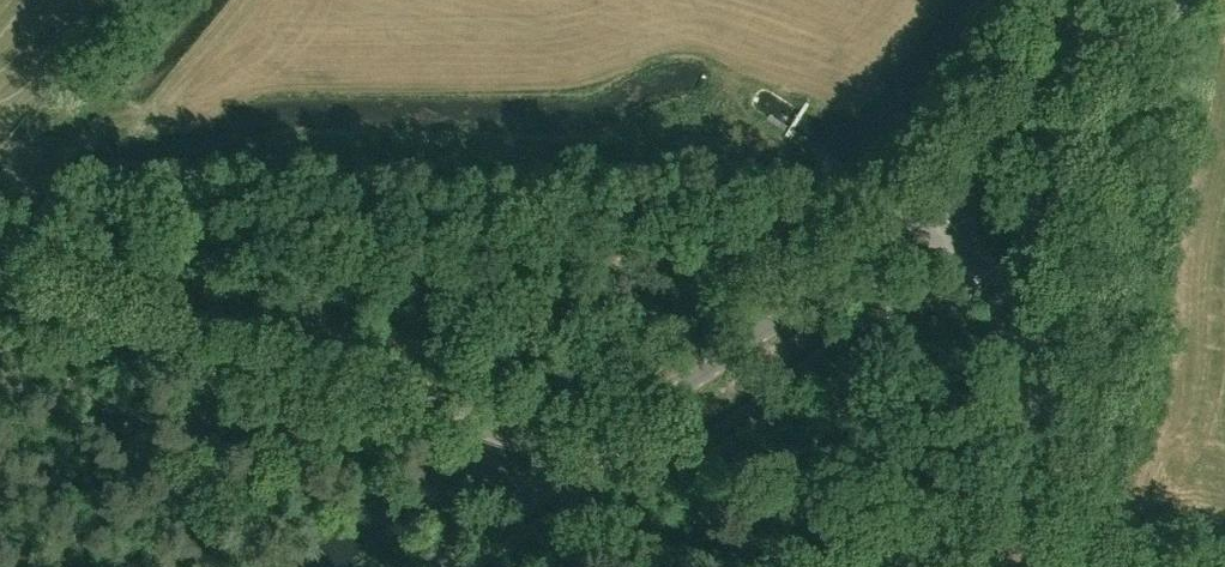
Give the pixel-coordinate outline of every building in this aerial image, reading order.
[(812,330),(830,310),(815,297),(797,316),(812,330)]
